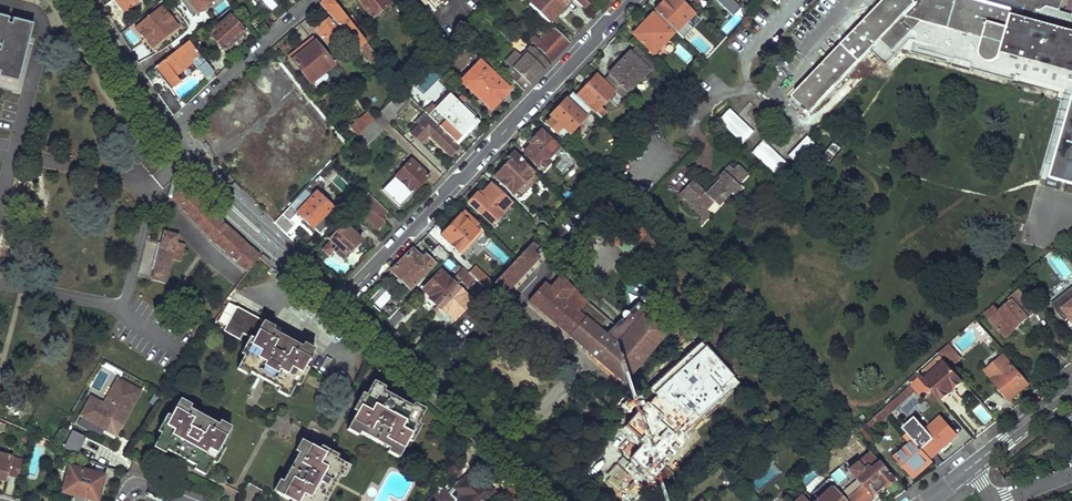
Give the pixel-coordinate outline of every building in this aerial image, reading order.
[(124,14),(141,0),(115,0),(113,2),(124,14)] [(198,16),(213,2),(211,0),(184,0),(198,16)] [(380,71),(386,67),(334,0),(326,0),(322,4),(339,23),(359,50),(361,47),(380,71)] [(372,18),(391,4),(388,0),(359,0),(358,1),(372,18)] [(435,11),(447,0),(426,0),(435,11)] [(550,23),(572,0),(539,0),(536,4),(534,2),(531,5),(550,23)] [(584,9),(592,0),(574,0),(584,9)] [(654,12),(675,32),(686,21),(690,25),(687,28),(691,30),(699,21),(676,0),(667,0),(654,12)] [(733,15),(741,5),(734,0),(713,0),(733,15)] [(1002,53),(1071,71),(1071,30),(1035,20),(1037,12),(1038,9),(1041,10),(1048,5),(1061,10),(1063,0),(878,0),(874,3),(879,8),(793,97),(805,108),(803,110),(807,114),(809,112),(811,114),(906,16),(926,21),(984,37),(981,50),(981,52),(982,55),(983,58),(985,60),(987,61),(990,62),(992,62),(995,61),(998,60),(1000,58),(1001,55),(1002,53)] [(482,9),(487,15),(491,9),(486,5),(482,9)] [(1060,11),(1061,10),(1048,5),(1041,10),(1038,9),(1037,12),(1071,21),(1071,15),(1060,11)] [(136,27),(153,48),(178,28),(161,7),(154,12),(152,9),(141,18),(143,21),(136,27)] [(738,10),(722,29),(728,34),(744,15),(738,10)] [(18,81),(32,23),(0,15),(0,77),(18,81)] [(210,34),(225,51),(245,31),(231,15),(210,34)] [(652,16),(634,36),(654,55),(672,35),(652,16)] [(184,33),(189,40),(200,32),(194,25),(191,26),(187,20),(184,23),(188,29),(184,33)] [(528,39),(553,62),(571,43),(556,29),(542,43),(535,37),(533,39),(531,37),(528,39)] [(311,43),(331,68),(334,66),(312,40),(310,42),(311,43)] [(711,40),(698,54),(705,61),(718,47),(711,40)] [(153,69),(170,90),(179,82),(175,76),(195,60),(209,76),(213,73),(187,42),(153,69)] [(293,61),(311,84),(331,68),(311,43),(310,42),(304,46),(307,50),(293,61)] [(307,50),(304,46),(291,57),(293,61),(307,50)] [(507,75),(523,91),(550,64),(533,47),(507,75)] [(637,47),(605,81),(622,98),(655,65),(637,47)] [(481,61),(461,81),(491,110),(511,89),(481,61)] [(177,78),(181,83),(173,89),(181,99),(199,83),(187,70),(177,78)] [(409,92),(424,109),(447,89),(432,72),(409,92)] [(597,76),(578,96),(600,118),(605,112),(601,107),(614,92),(597,76)] [(379,114),(388,124),(396,116),(394,114),(410,98),(403,91),(379,114)] [(572,94),(551,117),(553,119),(547,125),(563,140),(591,112),(572,94)] [(805,108),(793,97),(789,102),(800,113),(803,110),(805,108)] [(173,116),(180,109),(173,98),(164,104),(173,116)] [(742,145),(754,132),(730,108),(718,121),(742,145)] [(352,129),(357,136),(373,121),(368,114),(352,129)] [(388,124),(379,114),(373,121),(357,136),(367,146),(388,124)] [(421,143),(430,134),(452,155),(460,147),(428,116),(411,134),(421,143)] [(559,149),(541,132),(530,143),(533,146),(525,154),(542,172),(550,165),(547,162),(553,156),(560,162),(553,169),(563,178),(577,163),(561,147),(559,149)] [(807,137),(788,155),(797,164),(816,146),(807,137)] [(752,152),(776,175),(787,164),(762,141),(752,152)] [(510,161),(495,179),(513,196),(533,174),(530,172),(532,170),(514,152),(508,158),(510,161)] [(411,161),(382,191),(399,207),(427,178),(411,161)] [(291,206),(320,234),(338,215),(317,194),(324,185),(321,182),(334,170),(332,169),(337,164),(334,162),(291,206)] [(748,175),(739,166),(734,172),(729,167),(719,178),(721,180),(715,186),(707,195),(692,181),(680,194),(692,205),(691,207),(701,216),(706,211),(714,202),(718,207),(728,196),(727,196),(730,192),(735,196),(741,189),(738,186),(748,175)] [(175,185),(172,201),(247,273),(258,255),(181,180),(175,185)] [(468,204),(491,226),(510,205),(490,186),(479,197),(477,195),(468,204)] [(387,213),(366,194),(357,203),(363,209),(359,213),(377,231),(384,224),(383,223),(384,222),(381,220),(387,213)] [(711,216),(706,211),(701,216),(701,226),(711,216)] [(464,212),(441,238),(459,254),(478,232),(475,230),(478,226),(464,212)] [(532,222),(542,232),(548,226),(538,216),(532,222)] [(331,254),(339,263),(360,243),(342,227),(327,243),(334,251),(331,254)] [(164,236),(153,284),(167,287),(172,263),(180,265),(184,247),(176,246),(177,239),(164,236)] [(531,244),(486,292),(484,293),(491,299),(498,291),(502,295),(537,258),(531,253),(535,248),(531,244)] [(433,253),(443,264),(450,257),(439,246),(433,253)] [(412,251),(391,272),(410,290),(434,265),(426,257),(422,261),(412,251)] [(468,274),(474,280),(482,288),(488,282),(473,268),(468,274)] [(434,285),(425,295),(431,301),(429,302),(435,309),(468,274),(464,270),(451,284),(441,274),(432,283),(434,285)] [(468,274),(435,309),(444,318),(446,316),(452,321),(461,311),(463,313),(471,304),(458,291),(462,286),(465,289),(474,280),(468,274)] [(559,329),(622,384),(639,365),(626,353),(633,345),(620,335),(614,342),(577,311),(586,301),(559,278),(550,289),(544,283),(528,301),(540,313),(542,311),(560,328),(559,329)] [(483,289),(474,299),(477,301),(484,293),(486,292),(483,289)] [(993,307),(986,314),(1006,337),(1034,312),(1017,292),(1010,299),(1012,302),(1003,310),(1000,307),(996,310),(993,307)] [(683,302),(678,297),(673,303),(677,307),(683,302)] [(699,310),(687,297),(683,302),(677,307),(689,320),(699,310)] [(1069,315),(1067,317),(1071,323),(1071,300),(1062,307),(1069,315)] [(237,308),(223,333),(250,347),(241,364),(290,393),(313,352),(237,308)] [(396,312),(384,324),(392,331),(404,319),(396,312)] [(952,343),(941,351),(944,355),(953,366),(964,358),(952,343)] [(688,350),(671,369),(697,391),(713,371),(688,350)] [(921,375),(932,389),(942,401),(965,380),(953,366),(944,355),(921,375)] [(985,371),(1009,400),(1027,385),(1003,355),(985,371)] [(914,382),(919,388),(925,395),(932,389),(921,375),(914,382)] [(90,395),(78,416),(116,437),(142,390),(117,376),(103,402),(90,395)] [(914,382),(886,407),(891,412),(919,388),(914,382)] [(373,385),(350,426),(400,455),(423,415),(373,385)] [(615,407),(646,434),(627,457),(660,486),(677,466),(670,459),(690,436),(664,414),(662,416),(650,406),(644,413),(625,396),(615,407)] [(179,401),(155,443),(207,472),(229,430),(179,401)] [(886,407),(857,433),(860,437),(864,433),(871,441),(877,435),(871,428),(879,420),(880,422),(891,412),(886,407)] [(908,433),(930,460),(957,436),(942,419),(933,426),(931,423),(925,429),(926,431),(922,435),(915,427),(908,433)] [(71,431),(63,449),(77,456),(85,438),(71,431)] [(896,456),(912,475),(930,460),(908,433),(905,435),(912,443),(896,456)] [(276,491),(294,500),(323,500),(344,463),(304,441),(276,491)] [(0,455),(0,481),(2,481),(4,480),(6,481),(7,476),(18,479),(22,461),(0,455)] [(907,491),(885,466),(883,468),(874,458),(865,465),(861,461),(849,471),(871,497),(883,487),(893,500),(907,491)] [(60,493),(74,497),(73,500),(85,500),(90,500),(99,500),(106,474),(68,463),(66,470),(58,467),(53,485),(62,487),(60,493)] [(450,498),(454,500),(488,500),(495,494),(483,483),(480,487),(470,477),(450,498)] [(818,500),(845,500),(832,486),(817,500),(818,500)] [(444,492),(439,497),(435,494),(429,500),(454,500),(450,498),(444,492)]
